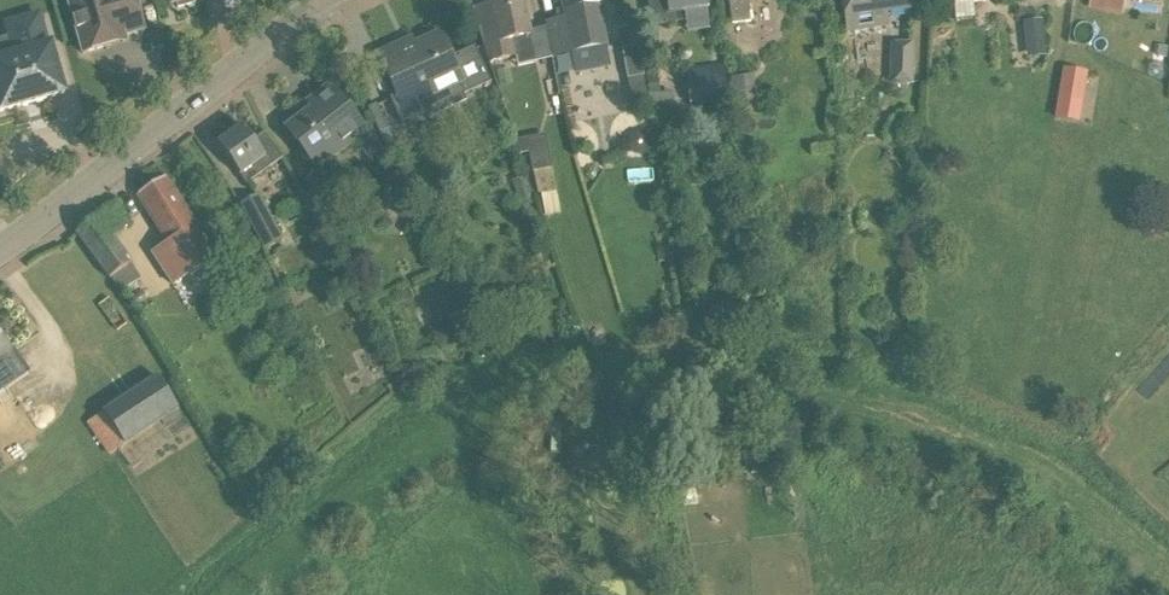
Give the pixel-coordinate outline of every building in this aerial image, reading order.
[(92,2),(71,8),(84,53),(112,45),(110,39),(145,29),(136,0),(91,0),(92,2)] [(496,24),(478,28),(490,62),(517,55),(513,40),(531,36),(522,0),(491,0),(496,24)] [(604,4),(604,0),(563,0),(567,18),(546,23),(553,57),(608,46),(600,5),(604,4)] [(704,0),(650,0),(653,25),(707,18),(704,0)] [(733,24),(752,21),(749,0),(730,0),(733,24)] [(849,34),(889,29),(887,13),(914,9),(913,0),(844,0),(849,34)] [(49,45),(40,14),(7,24),(16,55),(0,59),(0,111),(0,112),(22,106),(23,107),(44,101),(43,100),(65,93),(51,45),(49,45)] [(1044,20),(1025,22),(1030,57),(1048,55),(1044,20)] [(465,84),(442,34),(402,52),(399,45),(379,54),(405,111),(465,84)] [(916,43),(893,42),(891,84),(914,85),(916,43)] [(644,76),(639,46),(623,49),(628,78),(644,76)] [(1160,53),(1159,62),(1167,63),(1168,54),(1164,53),(1160,53)] [(1088,73),(1065,69),(1056,118),(1079,122),(1088,73)] [(730,106),(759,102),(755,70),(725,74),(729,100),(730,106)] [(692,105),(729,100),(725,74),(689,79),(692,105)] [(647,76),(651,103),(673,100),(672,91),(660,93),(658,75),(647,76)] [(637,78),(638,82),(641,104),(650,103),(646,76),(637,78)] [(331,83),(315,96),(319,101),(285,128),(319,171),(356,143),(369,161),(383,150),(331,83)] [(377,104),(369,108),(380,132),(388,128),(377,104)] [(284,158),(265,132),(254,140),(244,126),(218,144),(247,184),(284,158)] [(546,134),(528,138),(517,140),(521,154),(531,152),(535,173),(553,169),(546,134)] [(553,169),(535,173),(539,195),(542,195),(558,192),(553,169)] [(166,177),(138,194),(168,242),(153,251),(165,270),(174,285),(202,267),(216,289),(229,281),(215,259),(216,258),(166,177)] [(259,197),(243,205),(266,248),(282,239),(259,197)] [(128,256),(112,234),(129,221),(116,203),(76,233),(110,279),(111,278),(132,263),(128,256)] [(225,238),(238,262),(258,251),(245,227),(225,238)] [(142,279),(132,263),(111,278),(120,292),(142,279)] [(452,314),(459,330),(472,325),(464,308),(452,314)] [(10,350),(0,336),(0,377),(22,362),(13,348),(10,350)] [(179,408),(157,376),(88,422),(109,455),(125,445),(140,434),(179,408)]
